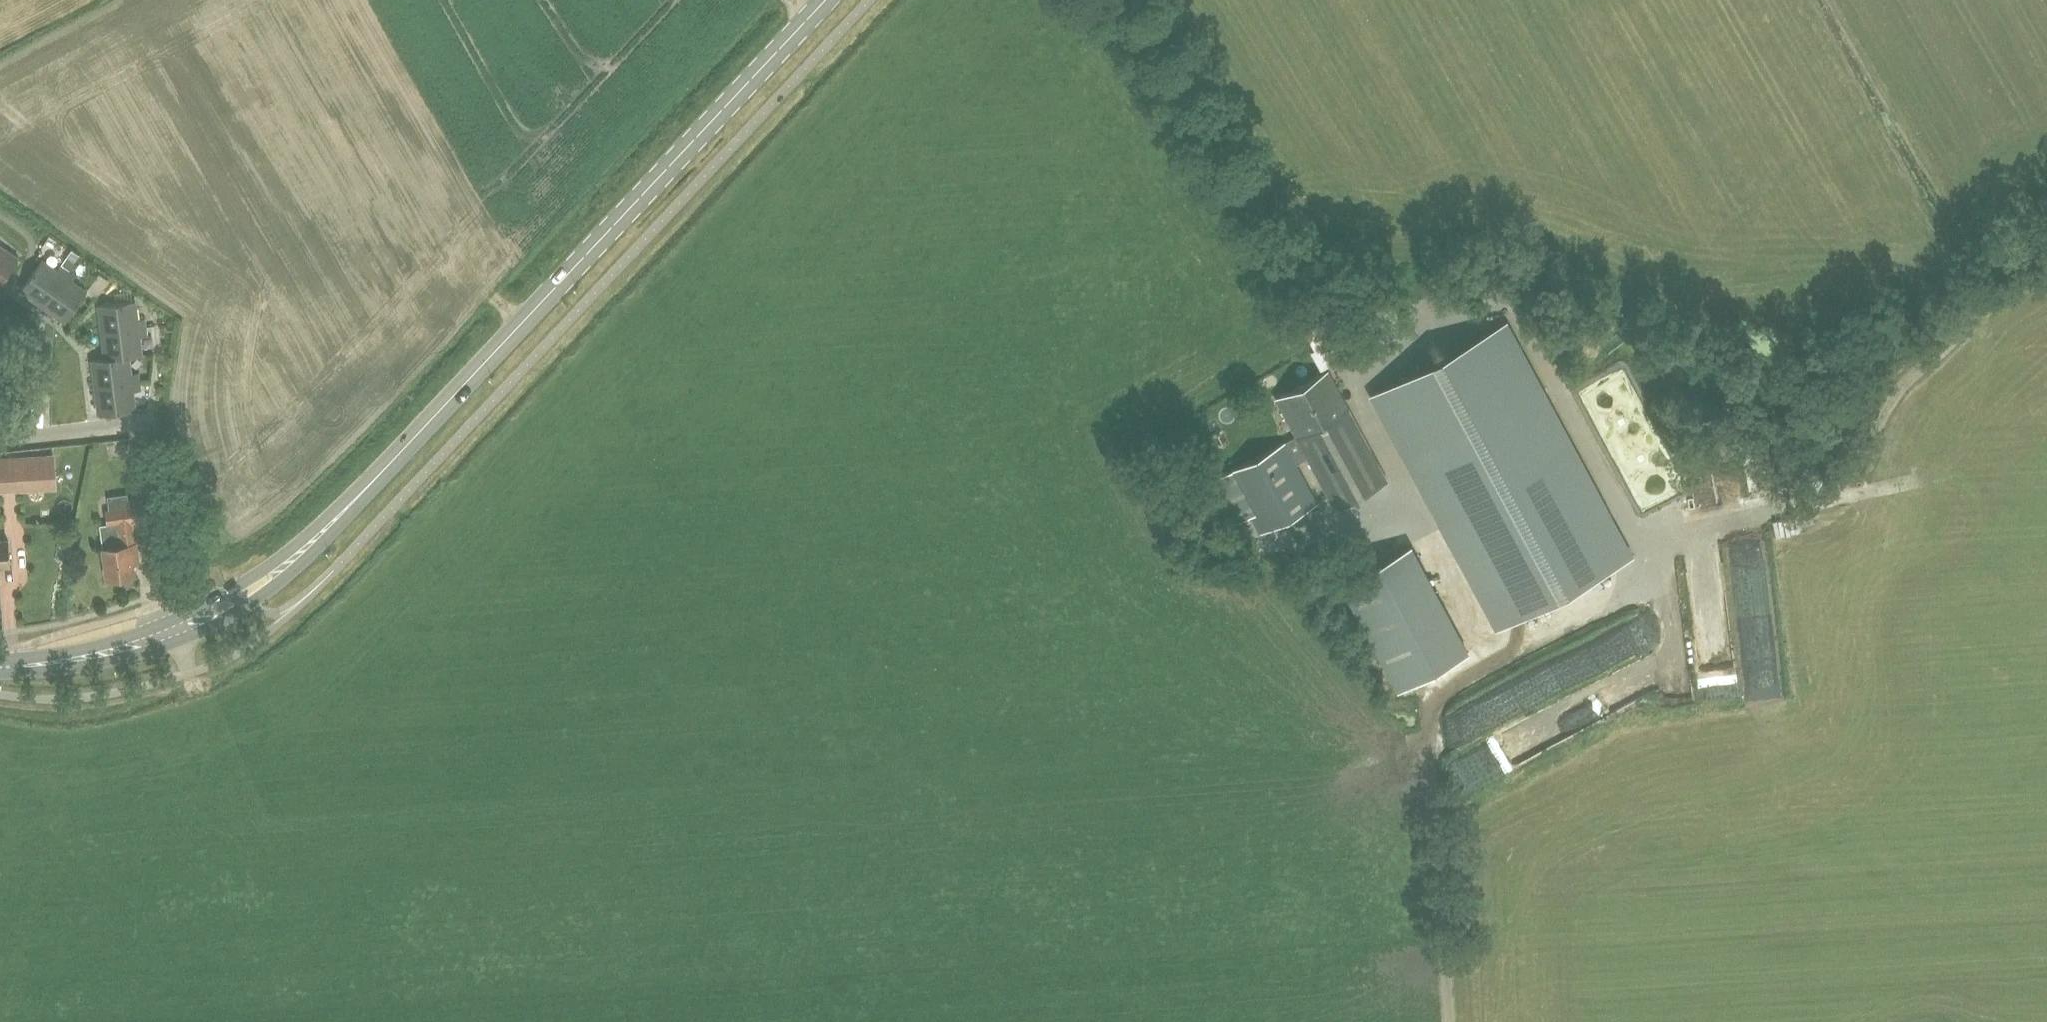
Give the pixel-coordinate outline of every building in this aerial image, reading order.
[(19,257),(0,244),(0,285),(19,257)] [(42,260),(21,289),(44,305),(68,269),(61,264),(57,270),(42,260)] [(76,274),(68,269),(44,305),(66,320),(87,291),(72,280),(76,274)] [(102,331),(145,326),(144,317),(137,318),(135,300),(99,304),(102,331)] [(1629,556),(1503,323),(1373,393),(1381,408),(1382,416),(1405,459),(1408,457),(1499,626),(1629,556)] [(147,335),(145,326),(102,331),(106,357),(93,359),(93,360),(142,354),(139,336),(147,335)] [(142,354),(93,360),(96,386),(139,381),(138,372),(131,373),(129,356),(142,354)] [(1316,502),(1296,464),(1308,458),(1329,497),(1381,468),(1328,370),(1276,399),(1296,436),(1284,442),(1229,471),(1251,513),(1261,532),(1316,502)] [(139,381),(96,386),(99,413),(135,409),(133,390),(140,390),(139,381)] [(1596,416),(1606,411),(1599,396),(1589,401),(1596,416)] [(1687,453),(1678,461),(1688,471),(1697,463),(1687,453)] [(17,482),(15,456),(0,457),(0,483),(17,482)] [(143,498),(129,500),(129,506),(106,509),(108,524),(114,523),(117,545),(103,546),(107,578),(134,574),(133,562),(138,561),(133,523),(146,521),(143,498)] [(192,507),(182,508),(184,522),(194,521),(192,507)] [(10,563),(8,539),(0,540),(0,564),(10,563)] [(1468,652),(1410,545),(1340,583),(1397,689),(1468,652)] [(1770,556),(1758,559),(1762,576),(1774,573),(1770,556)] [(1729,602),(1727,562),(1703,563),(1705,603),(1729,602)] [(1780,614),(1752,615),(1756,695),(1784,693),(1780,614)]
